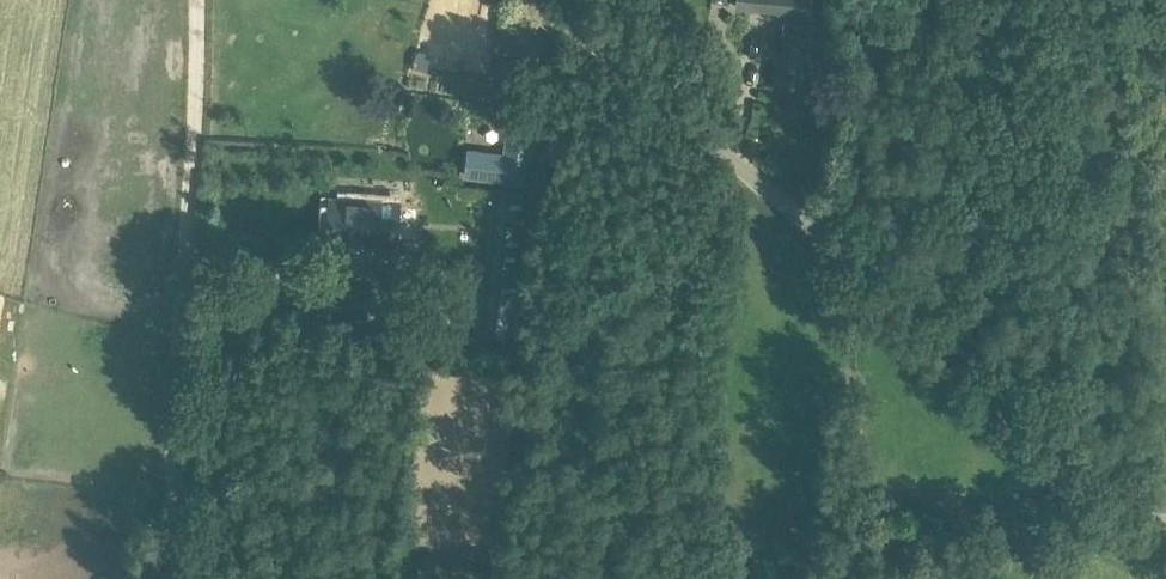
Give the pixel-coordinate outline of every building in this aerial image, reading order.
[(737,8),(809,15),(810,0),(738,0),(737,8)] [(829,18),(841,19),(845,19),(846,0),(830,0),(829,18)] [(777,39),(773,82),(809,85),(809,81),(830,83),(832,59),(813,57),(814,46),(819,47),(821,25),(783,21),(782,40),(777,39)] [(494,65),(494,74),(509,75),(510,66),(494,65)] [(469,153),(466,175),(527,183),(533,132),(510,129),(507,157),(469,153)] [(500,190),(484,334),(492,335),(517,338),(520,338),(536,194),(500,190)] [(329,199),(327,240),(396,243),(397,241),(398,208),(399,203),(329,199)]
